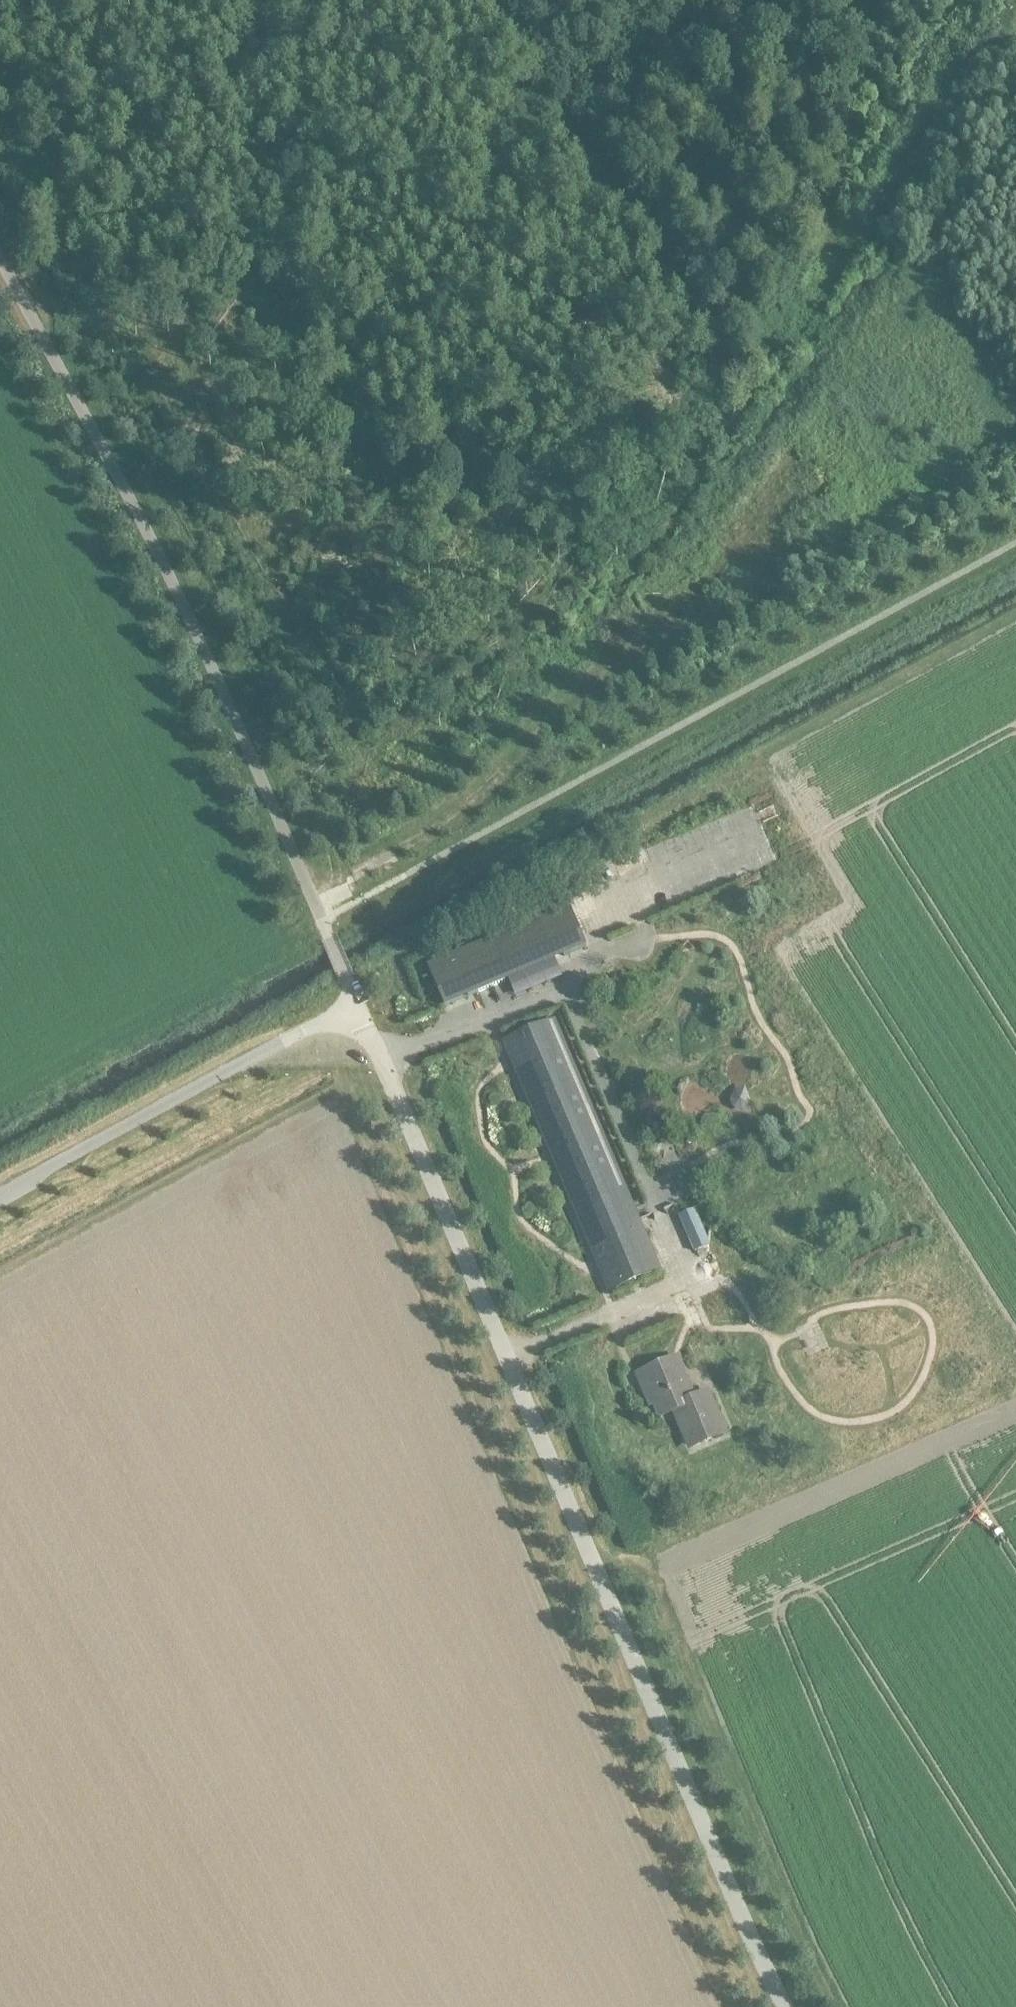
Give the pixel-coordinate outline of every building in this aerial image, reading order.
[(491,939),(431,964),(447,1005),(508,979),(587,946),(570,905),(491,939)] [(661,1270),(556,1021),(504,1042),(610,1292),(661,1270)] [(694,1210),(679,1216),(694,1250),(708,1244),(694,1210)] [(599,1274),(588,1253),(570,1261),(579,1282),(599,1274)] [(645,1374),(639,1376),(645,1374),(655,1397),(649,1400),(651,1406),(657,1403),(662,1415),(676,1409),(692,1446),(723,1432),(708,1395),(693,1401),(676,1361),(645,1374)]
